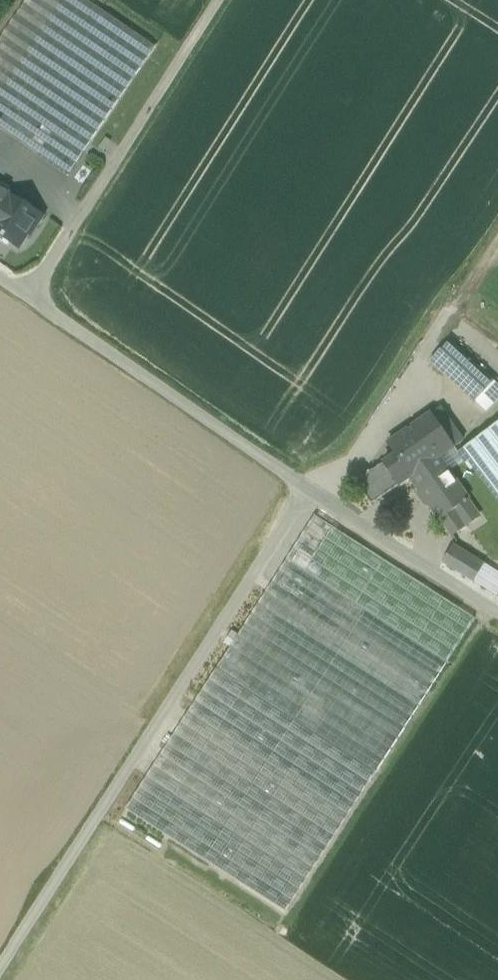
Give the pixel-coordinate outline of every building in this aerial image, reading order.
[(85,0),(26,0),(0,40),(0,128),(70,175),(154,48),(85,0)] [(0,191),(0,239),(19,252),(35,228),(39,231),(46,220),(13,198),(13,199),(0,191)] [(494,382),(449,341),(430,362),(474,403),(494,382)] [(474,403),(484,412),(497,397),(497,386),(494,382),(474,403)] [(474,403),(397,456),(411,477),(438,458),(488,424),(474,403)] [(470,457),(497,493),(497,436),(470,457)] [(396,455),(358,482),(371,503),(411,478),(411,477),(397,456),(396,455)] [(468,500),(438,458),(411,477),(411,478),(440,520),(441,519),(452,536),(479,517),(467,501),(468,500)] [(285,562),(445,666),(474,621),(314,517),(285,562)] [(483,566),(453,547),(442,564),(473,583),(483,566)] [(445,666),(285,562),(215,669),(376,773),(445,666)] [(473,583),(496,597),(497,594),(497,575),(483,566),(473,583)] [(376,773),(215,669),(125,807),(286,911),(376,773)]
